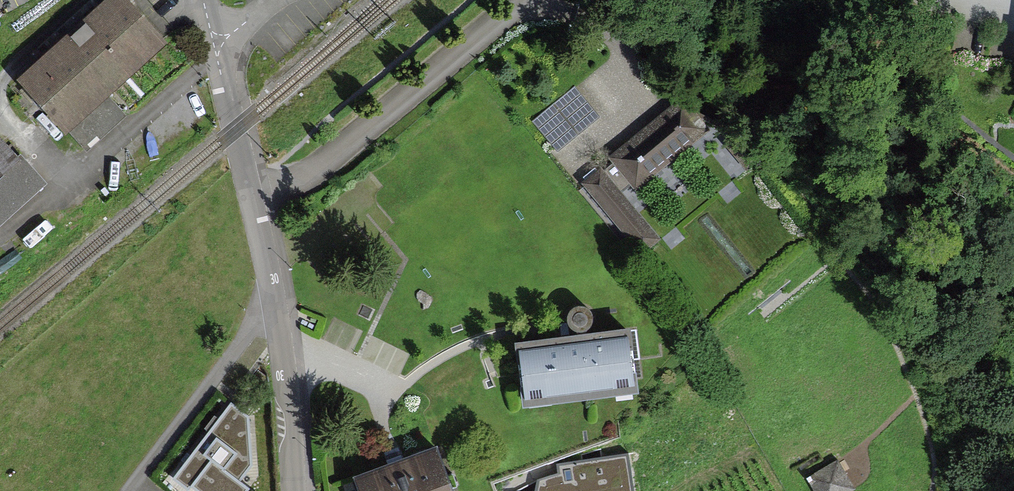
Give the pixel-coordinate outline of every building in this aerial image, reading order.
[(124,0),(114,0),(18,86),(63,135),(164,44),(124,0)] [(679,101),(610,160),(638,192),(707,133),(679,101)] [(35,189),(0,151),(0,221),(35,189)] [(596,172),(581,183),(636,252),(650,241),(596,172)] [(635,393),(628,337),(519,351),(527,407),(635,393)] [(174,474),(196,490),(253,490),(255,488),(248,408),(230,396),(174,474)] [(436,454),(359,482),(362,490),(449,490),(436,454)] [(629,459),(535,470),(538,490),(633,490),(629,459)] [(806,479),(812,490),(854,490),(838,461),(806,479)]
